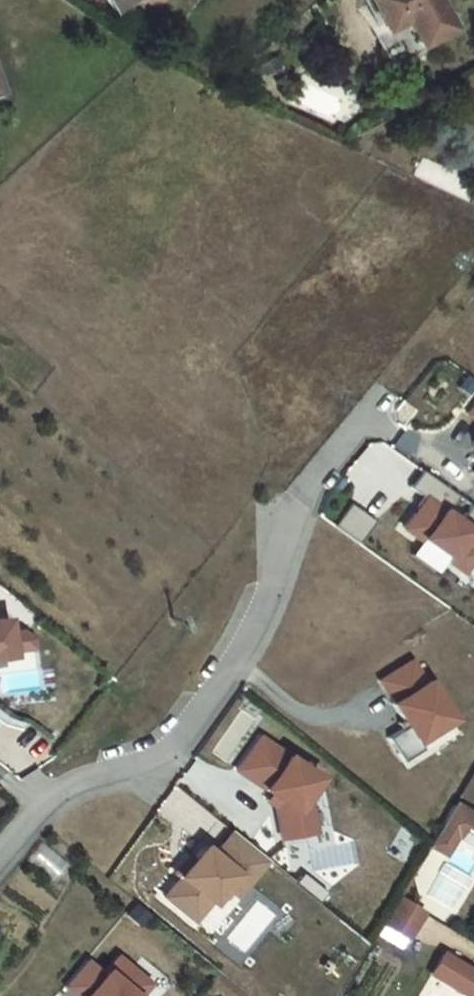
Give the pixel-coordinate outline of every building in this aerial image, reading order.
[(120,0),(67,0),(90,31),(118,11),(114,4),(120,0)] [(410,0),(388,0),(372,10),(408,69),(440,48),(410,0)] [(8,93),(0,67),(0,96),(8,93)] [(402,527),(468,574),(473,566),(473,525),(427,492),(402,527)] [(30,649),(29,627),(4,628),(5,650),(30,649)] [(0,664),(0,682),(15,681),(14,671),(5,663),(0,664)] [(404,694),(373,713),(387,734),(384,736),(395,753),(399,759),(394,762),(380,771),(395,795),(415,782),(410,774),(445,751),(421,713),(418,715),(404,694)] [(390,756),(394,762),(399,759),(395,753),(390,756)] [(247,768),(223,801),(257,825),(266,831),(261,839),(266,870),(298,866),(292,827),(305,809),(247,768)] [(266,831),(257,825),(252,832),(261,839),(266,831)] [(437,853),(473,873),(473,852),(446,837),(437,853)] [(422,878),(439,887),(450,867),(473,881),(473,873),(437,853),(422,878)] [(166,908),(151,927),(173,945),(188,926),(197,932),(199,934),(212,918),(223,904),(234,913),(253,891),(217,862),(200,884),(190,876),(178,891),(165,907),(166,908)] [(161,903),(165,907),(178,891),(174,887),(161,903)] [(379,923),(407,939),(423,910),(396,894),(379,923)] [(223,904),(212,918),(223,927),(234,913),(223,904)] [(391,931),(376,957),(402,971),(417,946),(391,931)] [(147,979),(113,950),(98,967),(84,955),(58,984),(71,995),(132,995),(147,979)] [(424,978),(413,995),(454,995),(424,978)]
